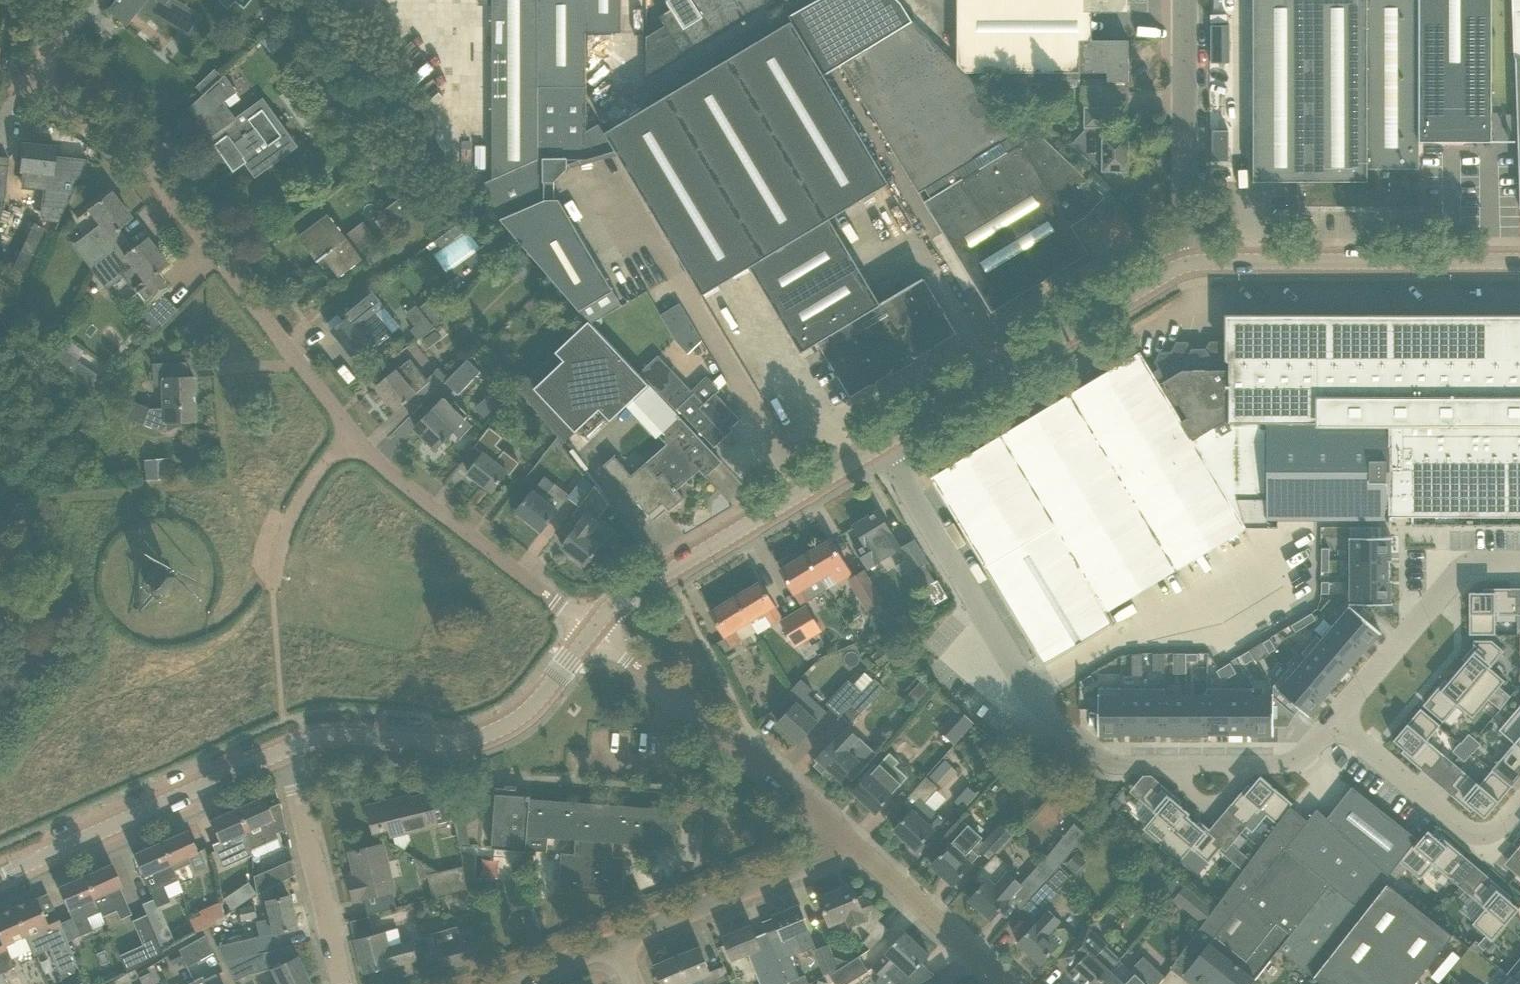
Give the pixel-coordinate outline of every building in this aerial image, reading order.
[(127,22),(129,24),(142,8),(191,36),(204,15),(178,0),(119,0),(112,9),(111,8),(110,9),(127,22)] [(538,0),(492,0),(493,179),(533,159),(538,159),(538,0)] [(538,159),(568,159),(586,159),(586,158),(587,130),(586,32),(622,32),(622,0),(538,0),(538,159)] [(723,52),(773,21),(765,8),(775,2),(774,0),(669,0),(668,0),(673,8),(660,16),(666,26),(647,37),(649,96),(723,52)] [(1079,72),(1079,40),(1092,40),(1092,36),(1091,13),(1101,12),(1129,12),(1129,0),(959,0),(960,64),(968,73),(990,72),(990,73),(1008,73),(1029,73),(1048,72),(1079,72)] [(1419,186),(1419,136),(1419,0),(1254,0),(1254,181),(1298,181),(1297,205),(1419,206),(1419,186)] [(1419,136),(1487,135),(1488,0),(1419,0),(1419,136)] [(913,21),(841,64),(919,192),(925,189),(931,197),(924,201),(992,312),(1088,253),(1072,225),(1085,217),(1106,196),(1031,125),(1025,128),(913,21)] [(850,397),(958,333),(924,277),(881,304),(829,220),(874,193),(889,185),(791,22),(774,32),(607,133),(693,280),(703,298),(752,268),(794,337),(803,352),(817,343),(850,397)] [(272,31),(261,41),(272,53),(283,42),(272,31)] [(1129,40),(1092,40),(1079,40),(1079,72),(1108,72),(1108,84),(1108,91),(1129,91),(1129,40)] [(224,72),(188,105),(198,117),(196,119),(235,171),(245,163),(289,132),(264,99),(245,112),(249,118),(241,124),(225,102),(238,92),(224,72)] [(1048,72),(1029,73),(1029,83),(1048,83),(1048,72)] [(991,84),(1008,84),(1008,73),(990,73),(990,84),(991,84)] [(1084,131),(1104,131),(1104,127),(1107,127),(1107,107),(1108,91),(1108,84),(1080,85),(1080,100),(1084,103),(1084,107),(1084,127),(1085,127),(1085,129),(1084,131)] [(599,124),(587,130),(586,158),(615,150),(599,124)] [(1213,130),(1212,160),(1228,161),(1228,130),(1213,130)] [(1104,131),(1084,131),(1073,143),(1089,158),(1111,177),(1116,171),(1130,171),(1129,151),(1135,151),(1135,141),(1129,141),(1129,135),(1104,135),(1104,131)] [(21,143),(18,172),(21,172),(24,172),(22,187),(44,189),(42,204),(64,207),(65,207),(87,159),(86,158),(85,161),(54,158),(54,155),(55,146),(21,143)] [(533,159),(493,179),(486,182),(489,189),(491,194),(492,197),(495,204),(503,220),(546,201),(546,182),(556,182),(557,180),(568,169),(568,159),(538,159),(533,159)] [(100,225),(79,241),(95,261),(125,237),(118,227),(130,217),(110,191),(94,204),(88,209),(100,225)] [(385,208),(395,221),(416,205),(407,192),(385,208)] [(580,309),(612,290),(559,200),(546,201),(503,220),(580,309)] [(305,231),(299,237),(317,260),(318,262),(324,257),(339,277),(363,258),(359,253),(346,236),(329,213),(321,219),(305,231)] [(382,217),(377,220),(382,229),(388,225),(382,217)] [(358,250),(377,238),(365,220),(346,232),(358,250)] [(33,223),(9,275),(20,280),(44,228),(33,223)] [(125,237),(95,261),(112,284),(122,277),(123,276),(132,288),(133,288),(147,305),(151,302),(167,289),(154,273),(166,264),(146,238),(133,248),(125,237)] [(522,251),(510,263),(523,278),(536,266),(522,251)] [(378,312),(375,308),(381,303),(369,287),(338,312),(345,320),(332,331),(352,354),(369,341),(374,348),(390,335),(394,332),(378,312)] [(427,317),(435,328),(449,317),(433,297),(419,308),(427,317)] [(661,314),(686,352),(704,341),(679,302),(661,314)] [(415,326),(411,330),(418,339),(435,328),(427,317),(415,326)] [(1153,372),(1246,526),(1267,519),(1388,519),(1391,519),(1391,524),(1464,524),(1491,524),(1515,524),(1519,524),(1519,317),(1227,317),(1227,318),(1228,318),(1228,339),(1227,339),(1227,342),(1222,342),(1221,341),(1210,341),(1204,351),(1194,351),(1188,361),(1177,361),(1171,371),(1160,371),(1159,368),(1153,372)] [(557,351),(518,388),(563,442),(575,431),(576,432),(600,409),(611,421),(630,403),(634,407),(638,404),(673,441),(632,476),(614,455),(603,464),(637,504),(639,503),(649,515),(663,503),(669,510),(685,497),(677,489),(700,470),(704,474),(721,460),(590,320),(557,351)] [(423,340),(430,348),(449,333),(442,325),(423,340)] [(58,348),(57,348),(49,361),(69,374),(78,361),(67,354),(58,348)] [(1246,526),(1153,372),(1141,352),(1138,354),(1138,355),(1113,370),(1113,369),(1112,370),(1109,365),(1095,374),(1098,379),(1073,394),(1073,393),(1068,396),(1069,396),(1043,412),(1043,411),(1039,405),(1025,414),(1029,419),(1028,419),(1029,420),(1004,435),(1003,435),(1000,437),(1000,438),(935,476),(931,478),(934,482),(935,481),(985,565),(1045,666),(1114,623),(1106,610),(1246,526)] [(740,419),(716,393),(719,390),(707,377),(693,391),(658,355),(640,372),(686,420),(688,419),(715,447),(732,430),(731,428),(740,419)] [(423,404),(441,386),(446,382),(449,378),(440,368),(432,375),(427,379),(410,359),(377,386),(397,409),(405,402),(405,403),(409,401),(408,400),(414,395),(423,404)] [(449,378),(446,382),(458,394),(481,372),(468,360),(450,378),(449,378)] [(193,376),(168,377),(168,362),(152,363),(153,387),(161,387),(162,408),(148,409),(142,424),(165,433),(166,432),(165,423),(178,422),(195,422),(193,376)] [(453,432),(454,431),(461,439),(473,426),(466,419),(469,415),(455,401),(452,404),(445,397),(415,428),(437,449),(444,441),(445,442),(448,439),(447,438),(453,432)] [(474,446),(483,454),(468,473),(492,492),(507,472),(511,475),(521,463),(497,445),(504,437),(490,426),(474,446)] [(167,478),(166,458),(145,460),(147,480),(167,478)] [(531,493),(529,495),(517,511),(542,530),(559,508),(545,497),(556,484),(545,476),(532,494),(531,493)] [(571,495),(569,498),(579,506),(588,494),(594,485),(585,477),(571,495)] [(579,506),(572,515),(581,521),(562,546),(586,564),(592,556),(593,557),(596,553),(595,552),(599,546),(601,548),(615,529),(614,528),(612,531),(598,521),(610,503),(603,494),(595,484),(594,485),(588,494),(579,506)] [(878,511),(854,526),(863,540),(853,545),(867,568),(901,548),(891,532),(889,528),(878,511)] [(1349,537),(1349,539),(1350,539),(1350,560),(1389,560),(1389,561),(1391,561),(1391,560),(1391,539),(1392,539),(1392,537),(1378,537),(1378,528),(1380,528),(1380,526),(1349,526),(1349,528),(1350,528),(1350,537),(1349,537)] [(831,539),(806,554),(820,578),(831,571),(838,582),(841,579),(851,574),(845,563),(831,539)] [(912,570),(927,561),(915,540),(899,549),(912,570)] [(1321,548),(1321,560),(1329,560),(1330,548),(1321,548)] [(826,588),(820,578),(806,554),(781,569),(791,587),(795,593),(796,593),(802,603),(806,600),(826,588)] [(1321,560),(1321,572),(1329,572),(1329,560),(1321,560)] [(1350,560),(1350,581),(1389,581),(1389,580),(1389,561),(1389,560),(1350,560)] [(924,564),(915,570),(925,587),(934,581),(924,564)] [(163,595),(169,592),(175,577),(172,571),(157,565),(151,568),(145,583),(148,589),(163,595)] [(868,611),(883,602),(864,571),(849,580),(868,611)] [(1349,603),(1349,604),(1392,604),(1392,603),(1391,603),(1391,582),(1391,580),(1389,580),(1389,581),(1350,581),(1350,603),(1349,603)] [(1321,581),(1321,593),(1329,594),(1329,581),(1321,581)] [(775,605),(771,599),(760,582),(735,597),(750,621),(765,611),(771,622),(780,616),(774,606),(775,605)] [(1469,593),(1469,635),(1495,635),(1495,615),(1517,615),(1517,594),(1510,594),(1510,590),(1510,588),(1483,588),(1483,593),(1469,593)] [(756,631),(735,597),(711,612),(731,645),(740,640),(741,639),(756,631)] [(1349,607),(1335,623),(1365,649),(1364,650),(1365,650),(1380,633),(1381,634),(1382,633),(1366,620),(1358,613),(1349,605),(1348,606),(1349,607)] [(794,614),(809,639),(823,631),(808,606),(794,614)] [(1362,608),(1358,613),(1366,620),(1371,615),(1362,608)] [(1312,612),(1301,619),(1305,626),(1316,619),(1312,612)] [(796,647),(809,639),(794,614),(781,622),(796,647)] [(1301,619),(1291,625),(1295,632),(1305,626),(1301,619)] [(1322,639),(1321,640),(1351,665),(1364,650),(1365,649),(1335,623),(1322,639)] [(1316,634),(1301,653),(1306,657),(1307,656),(1337,682),(1351,665),(1321,640),(1322,639),(1316,634)] [(1269,638),(1262,642),(1269,653),(1276,648),(1269,638)] [(1465,662),(1457,671),(1489,698),(1496,690),(1505,680),(1490,667),(1504,650),(1492,640),(1473,640),(1473,641),(1476,642),(1476,646),(1473,646),(1461,659),(1465,662)] [(1249,650),(1240,656),(1245,664),(1254,658),(1249,650)] [(1131,654),(1131,663),(1142,663),(1142,653),(1131,654)] [(1152,653),(1152,671),(1164,671),(1164,653),(1152,653)] [(1173,653),(1173,664),(1185,664),(1185,653),(1173,653)] [(1198,653),(1186,653),(1186,661),(1198,661),(1198,653)] [(1294,672),(1293,673),(1323,698),(1324,697),(1337,682),(1307,656),(1306,657),(1294,672)] [(1230,662),(1223,666),(1229,677),(1236,673),(1230,662)] [(1223,666),(1216,670),(1222,681),(1229,677),(1223,666)] [(1273,693),(1273,696),(1295,714),(1300,708),(1310,717),(1311,716),(1310,715),(1325,698),(1324,697),(1323,698),(1293,673),(1294,672),(1288,667),(1273,685),(1273,693)] [(1432,703),(1427,709),(1443,722),(1457,705),(1472,718),(1489,699),(1489,698),(1457,671),(1448,681),(1445,679),(1427,699),(1428,700),(1429,700),(1432,703)] [(1091,675),(1080,681),(1084,688),(1095,682),(1091,675)] [(863,693),(841,717),(851,726),(886,688),(876,678),(866,689),(863,693)] [(801,679),(771,712),(780,719),(777,723),(800,743),(818,722),(827,712),(808,694),(812,689),(801,679)] [(841,717),(863,693),(853,684),(849,679),(824,706),(829,709),(839,719),(841,717)] [(922,679),(907,696),(917,705),(932,688),(922,679)] [(1098,687),(1098,736),(1099,736),(1099,735),(1122,735),(1122,734),(1121,734),(1121,687),(1098,687)] [(1121,687),(1121,734),(1122,734),(1142,734),(1142,724),(1142,687),(1121,687)] [(1142,724),(1142,734),(1163,734),(1164,734),(1164,695),(1165,695),(1165,687),(1142,687),(1142,724)] [(1206,687),(1206,694),(1207,694),(1207,706),(1207,709),(1207,734),(1208,734),(1229,734),(1229,687),(1206,687)] [(1229,687),(1229,734),(1249,734),(1250,734),(1250,694),(1252,694),(1252,687),(1229,687)] [(1489,698),(1489,699),(1500,708),(1508,699),(1496,690),(1489,698)] [(1249,734),(1249,735),(1272,735),(1272,736),(1273,736),(1273,726),(1287,726),(1295,714),(1273,696),(1273,693),(1272,693),(1272,694),(1252,694),(1250,694),(1250,734),(1249,734)] [(1163,734),(1163,735),(1186,735),(1186,694),(1165,695),(1164,695),(1164,734),(1163,734)] [(1186,694),(1186,735),(1208,735),(1208,734),(1207,734),(1207,709),(1207,706),(1207,694),(1206,694),(1186,694)] [(1420,708),(1393,740),(1404,749),(1401,752),(1421,770),(1423,769),(1422,769),(1425,765),(1431,770),(1444,754),(1427,740),(1440,725),(1420,708)] [(961,711),(952,721),(966,734),(975,723),(961,711)] [(1498,730),(1514,743),(1499,760),(1515,773),(1519,767),(1519,768),(1519,715),(1515,711),(1498,730)] [(836,738),(831,744),(818,759),(840,779),(846,773),(852,780),(866,765),(877,753),(848,727),(837,739),(836,738)] [(1469,733),(1461,742),(1466,747),(1467,748),(1475,738),(1469,733)] [(1475,738),(1467,748),(1472,752),(1473,753),(1481,744),(1475,738)] [(990,739),(980,751),(990,759),(1000,747),(990,739)] [(1460,742),(1452,751),(1458,756),(1466,747),(1461,742),(1460,742)] [(1466,747),(1458,756),(1464,761),(1472,752),(1467,748),(1466,747)] [(867,777),(853,792),(875,812),(889,798),(894,792),(905,780),(907,778),(895,767),(899,763),(889,753),(883,760),(867,777)] [(1019,759),(1013,765),(1025,776),(1030,770),(1019,759)] [(945,760),(931,775),(943,787),(958,772),(945,760)] [(1462,770),(1449,786),(1455,790),(1452,794),(1451,793),(1450,795),(1471,812),(1474,809),(1485,818),(1512,786),(1492,769),(1479,784),(1462,770)] [(1235,807),(1230,813),(1246,827),(1252,832),(1266,815),(1277,824),(1290,806),(1289,806),(1292,803),(1260,776),(1251,786),(1248,783),(1230,804),(1232,805),(1235,807)] [(916,850),(930,835),(934,830),(934,829),(942,820),(935,814),(936,812),(926,803),(939,788),(927,777),(903,803),(912,810),(894,830),(916,850)] [(1152,784),(1139,799),(1155,814),(1146,824),(1143,829),(1161,845),(1187,815),(1188,816),(1190,813),(1179,804),(1182,801),(1161,783),(1160,785),(1161,785),(1158,788),(1152,784)] [(978,795),(969,786),(955,802),(964,810),(978,795)] [(1352,788),(1328,819),(1388,875),(1417,838),(1352,788)] [(401,799),(369,807),(374,830),(390,826),(392,834),(393,834),(395,843),(405,849),(411,839),(409,830),(455,819),(455,816),(449,792),(431,796),(430,794),(402,801),(401,799)] [(902,792),(892,802),(898,807),(908,797),(902,792)] [(530,800),(531,795),(527,795),(527,796),(496,793),(492,848),(543,852),(544,835),(563,837),(563,838),(577,839),(575,853),(562,852),(560,887),(623,891),(626,857),(613,856),(614,842),(626,843),(626,841),(662,844),(662,845),(676,846),(678,809),(665,808),(664,810),(629,807),(629,806),(615,805),(615,806),(580,804),(580,802),(566,801),(566,803),(530,800)] [(268,807),(263,796),(236,808),(252,846),(276,835),(275,832),(284,828),(278,803),(268,807)] [(1203,923),(1182,953),(1194,962),(1188,969),(1184,974),(1196,983),(1219,983),(1242,957),(1246,960),(1276,923),(1292,934),(1331,885),(1364,911),(1383,880),(1388,875),(1328,819),(1317,808),(1308,820),(1290,806),(1277,824),(1251,859),(1243,870),(1217,905),(1203,923)] [(236,808),(209,820),(218,841),(211,843),(221,867),(251,854),(250,847),(252,846),(236,808)] [(464,814),(455,816),(455,819),(461,845),(471,846),(464,814)] [(1187,815),(1161,845),(1180,861),(1191,848),(1208,863),(1219,850),(1221,847),(1216,842),(1218,839),(1219,839),(1220,838),(1209,829),(1199,820),(1197,823),(1188,816),(1187,815)] [(954,884),(967,869),(972,864),(972,863),(980,854),(972,847),(982,837),(968,824),(968,825),(964,822),(946,842),(950,845),(945,849),(932,864),(954,884)] [(992,859),(996,854),(1013,835),(1013,834),(1001,824),(979,847),(991,858),(992,859)] [(187,830),(160,841),(172,869),(189,862),(192,871),(206,865),(199,849),(196,851),(187,830)] [(1419,839),(1399,861),(1406,868),(1420,879),(1433,864),(1450,878),(1463,863),(1458,858),(1461,855),(1462,854),(1442,836),(1439,839),(1428,830),(1419,839)] [(1240,834),(1231,843),(1237,848),(1238,849),(1247,839),(1240,834)] [(172,869),(160,841),(151,845),(133,853),(143,875),(156,907),(169,901),(163,886),(177,880),(172,869)] [(371,913),(391,909),(398,907),(394,892),(397,892),(386,844),(351,852),(357,876),(350,878),(355,899),(367,896),(371,913)] [(1057,845),(1043,861),(1044,862),(1054,871),(1068,854),(1057,845)] [(1237,848),(1229,858),(1243,870),(1251,859),(1238,849),(1237,848)] [(1075,852),(1066,863),(1074,870),(1084,859),(1075,852)] [(1156,860),(1147,869),(1155,876),(1164,866),(1170,859),(1163,852),(1156,860)] [(1023,885),(1022,885),(1010,873),(1014,870),(996,854),(992,859),(974,877),(982,885),(970,899),(992,919),(1005,904),(1010,898),(1021,887),(1023,885)] [(292,859),(253,876),(256,894),(262,891),(278,883),(296,873),(292,859)] [(438,872),(416,859),(420,879),(428,877),(433,897),(454,891),(451,879),(440,881),(438,872)] [(1043,861),(1022,885),(1023,885),(1021,887),(1031,897),(1045,881),(1054,871),(1044,862),(1043,861)] [(1389,875),(1383,880),(1391,886),(1406,868),(1399,861),(1389,875)] [(111,863),(84,875),(94,897),(102,916),(115,910),(119,919),(131,914),(119,886),(121,885),(111,863)] [(462,867),(438,872),(440,881),(451,879),(454,891),(467,888),(462,867)] [(75,879),(57,887),(67,909),(78,935),(105,923),(94,897),(84,875),(75,879)] [(1174,877),(1166,886),(1171,892),(1180,882),(1174,877)] [(1481,878),(1468,894),(1485,908),(1472,924),(1486,935),(1492,940),(1506,924),(1513,915),(1519,908),(1509,899),(1511,896),(1491,878),(1490,880),(1487,883),(1481,878)] [(1362,913),(1314,976),(1324,983),(1414,983),(1452,935),(1391,886),(1383,880),(1364,911),(1362,913)] [(1058,893),(1045,881),(1031,897),(1032,897),(1022,908),(1034,918),(1035,919),(1058,893)] [(259,936),(216,945),(224,961),(225,961),(243,956),(268,950),(276,948),(272,933),(276,932),(296,927),(288,895),(281,896),(278,883),(262,891),(269,919),(255,922),(259,936)] [(635,883),(624,888),(628,899),(640,895),(635,883)] [(862,895),(857,897),(851,884),(819,897),(830,924),(848,917),(851,926),(859,923),(872,934),(865,943),(871,949),(890,929),(879,921),(885,914),(873,904),(871,900),(868,901),(862,895)] [(1292,934),(1280,948),(1314,976),(1362,913),(1364,911),(1331,885),(1292,934)] [(458,892),(455,897),(456,903),(461,906),(467,905),(470,900),(469,893),(464,890),(458,892)] [(233,893),(223,899),(230,910),(240,903),(233,893)] [(1192,914),(1203,923),(1217,905),(1206,895),(1192,914)] [(35,896),(11,907),(23,936),(24,935),(33,954),(47,948),(59,974),(77,966),(60,926),(61,925),(55,912),(44,917),(35,896)] [(241,921),(256,918),(253,905),(238,908),(241,921)] [(764,923),(771,940),(788,982),(800,977),(790,955),(815,944),(809,929),(809,928),(807,924),(799,906),(774,916),(775,918),(764,923)] [(14,967),(5,944),(23,936),(11,907),(0,912),(0,974),(14,967)] [(1049,909),(1031,928),(1018,942),(1041,964),(1051,952),(1056,957),(1070,943),(1075,937),(1064,927),(1057,929),(1057,924),(1061,920),(1049,909)] [(1439,910),(1434,916),(1443,924),(1448,918),(1439,910)] [(201,914),(189,919),(195,931),(206,926),(201,914)] [(147,915),(132,921),(142,945),(149,961),(163,953),(147,915)] [(1506,924),(1515,931),(1519,925),(1519,920),(1513,915),(1506,924)] [(367,934),(361,917),(349,921),(355,938),(367,934)] [(1280,948),(1292,934),(1276,923),(1246,960),(1242,957),(1219,983),(1252,983),(1280,948)] [(167,924),(153,930),(159,944),(173,938),(167,924)] [(181,925),(172,929),(176,937),(184,933),(181,925)] [(724,937),(733,959),(748,952),(761,983),(789,983),(788,982),(771,940),(770,941),(770,943),(760,947),(751,925),(724,937)] [(442,969),(469,962),(481,958),(475,935),(473,927),(460,931),(462,939),(447,943),(436,946),(442,969)] [(1080,983),(1097,983),(1110,970),(1120,960),(1106,947),(1108,945),(1089,927),(1088,927),(1058,959),(1071,970),(1068,973),(1080,983)] [(398,928),(386,932),(386,931),(355,939),(364,974),(418,960),(413,940),(402,943),(398,928)] [(891,947),(872,967),(882,976),(887,971),(890,974),(889,976),(898,983),(899,983),(900,983),(901,983),(918,983),(935,974),(922,963),(930,955),(905,932),(891,947)] [(213,952),(204,935),(179,949),(183,959),(186,967),(213,952)] [(1476,940),(1469,948),(1482,952),(1492,940),(1486,935),(1479,943),(1476,940)] [(142,945),(120,955),(128,974),(149,961),(142,945)] [(296,956),(294,957),(289,945),(276,948),(268,950),(273,967),(271,968),(278,983),(276,983),(309,983),(296,956)] [(837,969),(828,946),(815,951),(824,975),(837,969)] [(689,983),(711,974),(700,947),(678,955),(689,983)] [(179,949),(167,955),(171,964),(183,959),(179,949)] [(1453,950),(1430,970),(1438,979),(1460,958),(1453,950)] [(689,983),(678,955),(655,965),(663,983),(689,983)] [(1163,977),(1164,978),(1165,977),(1144,956),(1143,955),(1130,969),(1133,972),(1125,982),(1123,983),(1111,972),(1110,970),(1097,983),(1158,983),(1163,977)] [(243,956),(225,961),(224,961),(234,980),(247,974),(243,956)] [(831,975),(836,983),(847,983),(869,971),(860,956),(831,975)] [(217,974),(204,979),(203,977),(192,982),(193,983),(222,983),(217,974)] [(788,982),(789,983),(809,983),(806,975),(800,977),(788,982)] [(1503,983),(1518,983),(1517,983),(1518,982),(1510,975),(1503,983)]
